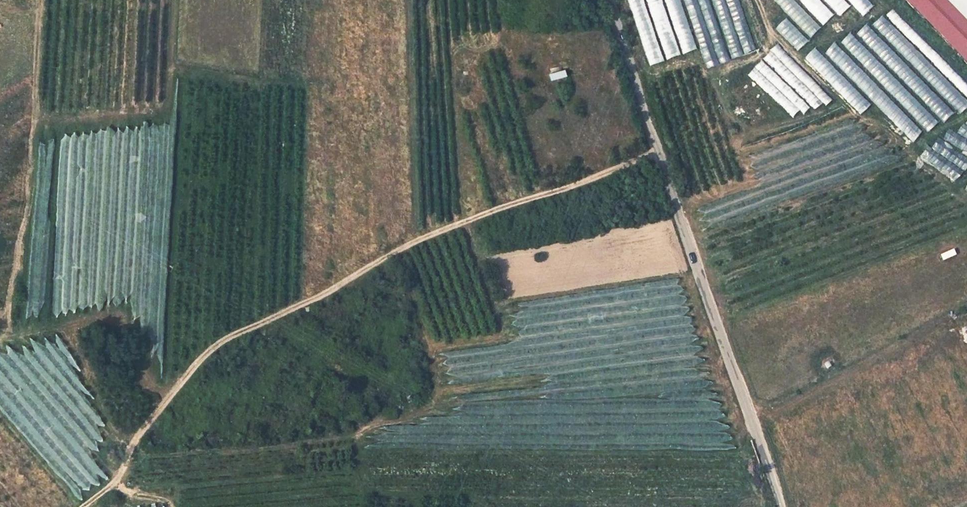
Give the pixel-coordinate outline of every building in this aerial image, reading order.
[(943,0),(903,0),(966,64),(966,24),(943,0)] [(966,24),(966,0),(943,0),(966,24)] [(119,456),(116,447),(109,450),(114,463),(119,456)] [(103,495),(104,506),(115,505),(116,494),(103,495)]
